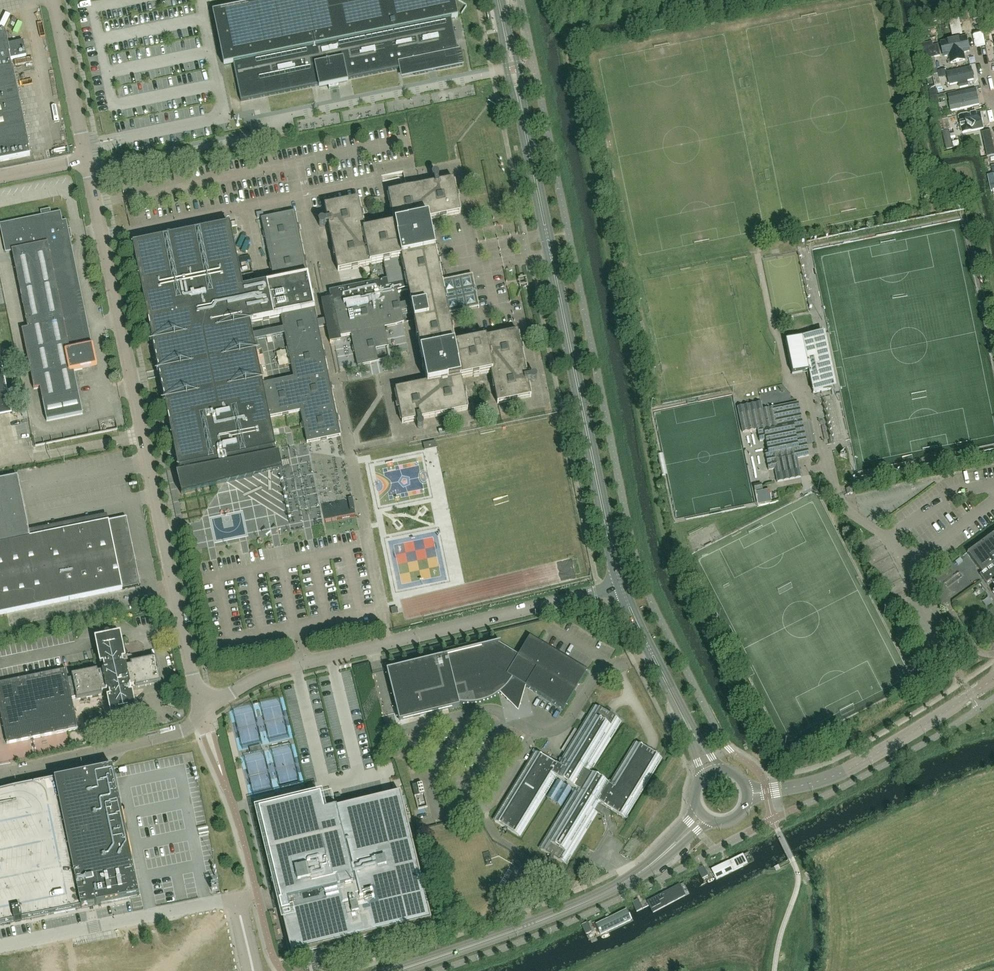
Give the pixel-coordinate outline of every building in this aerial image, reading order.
[(246,5),(213,12),(213,13),(214,13),(225,66),(233,64),(241,101),(320,85),(320,87),(328,86),(329,90),(340,88),(339,84),(347,82),(347,80),(412,66),(414,75),(463,65),(460,51),(461,51),(461,50),(458,51),(451,19),(457,18),(453,0),(245,0),(246,5)] [(12,66),(11,60),(27,57),(23,42),(7,45),(7,43),(5,33),(5,32),(4,32),(0,32),(0,162),(30,156),(29,150),(30,150),(12,66)] [(967,37),(939,43),(943,58),(946,57),(948,64),(966,60),(964,53),(970,52),(967,37)] [(925,61),(928,61),(930,73),(937,71),(935,59),(937,59),(933,38),(920,41),(925,61)] [(971,66),(946,72),(945,71),(937,72),(938,78),(947,76),(949,86),(957,84),(958,89),(968,87),(967,82),(974,80),(971,66)] [(976,89),(948,96),(951,112),(980,105),(976,89)] [(946,110),(949,109),(948,104),(936,107),(939,118),(947,115),(946,110)] [(980,112),(958,117),(962,134),(984,129),(980,112)] [(942,120),(944,135),(958,133),(957,126),(959,126),(957,117),(942,120)] [(990,135),(980,137),(981,148),(992,146),(990,135)] [(320,223),(320,225),(320,226),(322,227),(323,227),(324,227),(325,225),(330,225),(330,226),(329,226),(338,272),(384,263),(400,259),(402,259),(404,272),(405,277),(408,289),(411,303),(400,305),(401,311),(412,309),(427,384),(396,391),(402,424),(416,421),(417,421),(418,424),(417,426),(417,427),(417,428),(419,429),(421,429),(422,428),(423,427),(423,425),(422,424),(421,424),(421,420),(422,420),(468,411),(461,379),(491,373),(497,405),(531,398),(528,384),(528,383),(531,382),(532,382),(533,383),(535,382),(536,381),(536,379),(536,378),(535,377),(534,377),(532,377),(531,377),(530,379),(527,379),(527,378),(518,332),(454,345),(444,294),(445,293),(447,294),(453,293),(455,291),(453,284),(451,283),(444,285),(443,286),(442,287),(428,221),(460,214),(453,180),(440,183),(438,184),(438,180),(438,179),(439,178),(438,177),(437,175),(436,175),(435,175),(433,176),(433,177),(433,178),(433,180),(435,181),(435,184),(434,185),(434,184),(400,191),(389,193),(395,225),(365,231),(359,200),(325,206),(328,220),(329,221),(325,222),(323,221),(322,222),(320,223)] [(82,307),(80,299),(79,299),(77,299),(65,240),(70,239),(66,221),(62,222),(60,213),(51,215),(50,211),(41,212),(42,217),(1,225),(2,234),(6,252),(12,251),(28,329),(22,330),(34,390),(40,388),(47,422),(83,414),(74,371),(83,370),(83,369),(91,368),(79,308),(81,308),(82,307)] [(307,443),(341,436),(319,328),(318,321),(312,296),(295,213),(262,220),(274,283),(243,290),(230,226),(133,245),(179,470),(180,469),(276,450),(269,419),(301,412),(307,443)] [(331,300),(322,302),(325,320),(328,319),(330,326),(327,326),(330,344),(341,341),(340,337),(352,335),(354,347),(352,347),(354,354),(356,353),(358,366),(372,364),(369,351),(376,350),(375,343),(387,340),(384,328),(397,326),(403,324),(401,314),(401,311),(400,305),(399,299),(397,292),(399,291),(408,289),(405,277),(404,272),(402,259),(400,259),(384,263),(387,280),(329,292),(331,300)] [(790,322),(794,334),(805,331),(801,319),(790,322)] [(835,389),(824,333),(786,341),(793,374),(809,371),(814,393),(835,389)] [(2,364),(4,363),(2,352),(0,352),(0,417),(13,415),(2,364)] [(797,458),(809,456),(798,403),(763,410),(762,402),(737,407),(743,433),(757,430),(760,442),(766,440),(768,452),(765,452),(769,470),(774,469),(777,482),(801,478),(797,458)] [(435,441),(423,444),(425,451),(437,449),(435,441)] [(276,450),(180,469),(180,472),(176,473),(181,497),(283,472),(278,454),(277,454),(276,450)] [(18,477),(0,481),(0,615),(141,586),(127,518),(54,533),(30,538),(18,477)] [(771,502),(769,490),(757,492),(760,505),(771,502)] [(967,554),(982,573),(979,575),(986,584),(991,581),(993,585),(993,534),(967,554)] [(121,634),(110,637),(110,636),(109,634),(108,633),(107,634),(106,634),(105,635),(105,636),(105,638),(95,640),(101,666),(104,665),(105,670),(104,672),(99,673),(98,670),(72,675),(73,679),(68,679),(67,670),(0,684),(0,711),(7,744),(79,730),(72,699),(77,698),(77,701),(103,696),(103,693),(107,692),(109,693),(110,698),(107,699),(113,725),(123,722),(123,723),(124,724),(125,725),(127,725),(128,724),(128,722),(128,721),(138,719),(133,693),(130,694),(129,689),(130,687),(135,686),(136,689),(161,684),(156,658),(130,663),(131,666),(126,667),(124,666),(123,661),(126,660),(121,634)] [(500,643),(387,671),(394,701),(399,722),(449,710),(460,707),(459,703),(465,704),(476,703),(488,700),(495,697),(502,692),(517,708),(523,686),(563,710),(587,672),(530,637),(518,656),(499,644),(501,644),(500,643)] [(566,865),(598,814),(595,813),(594,812),(599,803),(626,820),(662,759),(635,744),(609,786),(590,774),(621,723),(594,707),(558,766),(537,753),(535,752),(493,821),(495,822),(518,836),(520,837),(557,778),(562,781),(560,784),(557,782),(546,799),(561,808),(572,791),(566,787),(567,784),(575,789),(577,790),(579,791),(577,790),(575,789),(539,849),(541,850),(542,851),(564,864),(566,865)] [(65,750),(70,748),(67,740),(62,743),(65,750)] [(131,852),(130,852),(123,817),(124,817),(123,813),(114,767),(102,770),(102,771),(0,792),(0,927),(76,911),(76,910),(140,897),(132,856),(131,852)] [(415,795),(424,793),(421,784),(413,786),(415,795)] [(274,807),(257,811),(275,885),(277,892),(276,892),(275,892),(274,893),(273,893),(273,894),(272,894),(272,895),(272,897),(272,899),(273,900),(275,901),(277,901),(277,900),(278,900),(280,908),(281,912),(291,950),(291,951),(292,955),(431,921),(430,915),(429,913),(427,907),(427,903),(424,894),(421,878),(420,875),(419,870),(418,866),(413,848),(413,845),(411,839),(411,837),(404,811),(403,807),(402,802),(401,799),(400,794),(382,798),(378,799),(368,801),(364,802),(347,806),(336,809),(329,811),(324,812),(320,796),(299,801),(279,806),(274,807)] [(709,880),(752,857),(747,849),(704,871),(709,880)] [(492,865),(491,859),(490,856),(489,852),(483,854),(486,866),(492,865)] [(645,911),(690,889),(686,880),(641,902),(645,911)] [(595,935),(631,918),(626,909),(591,926),(595,935)]
